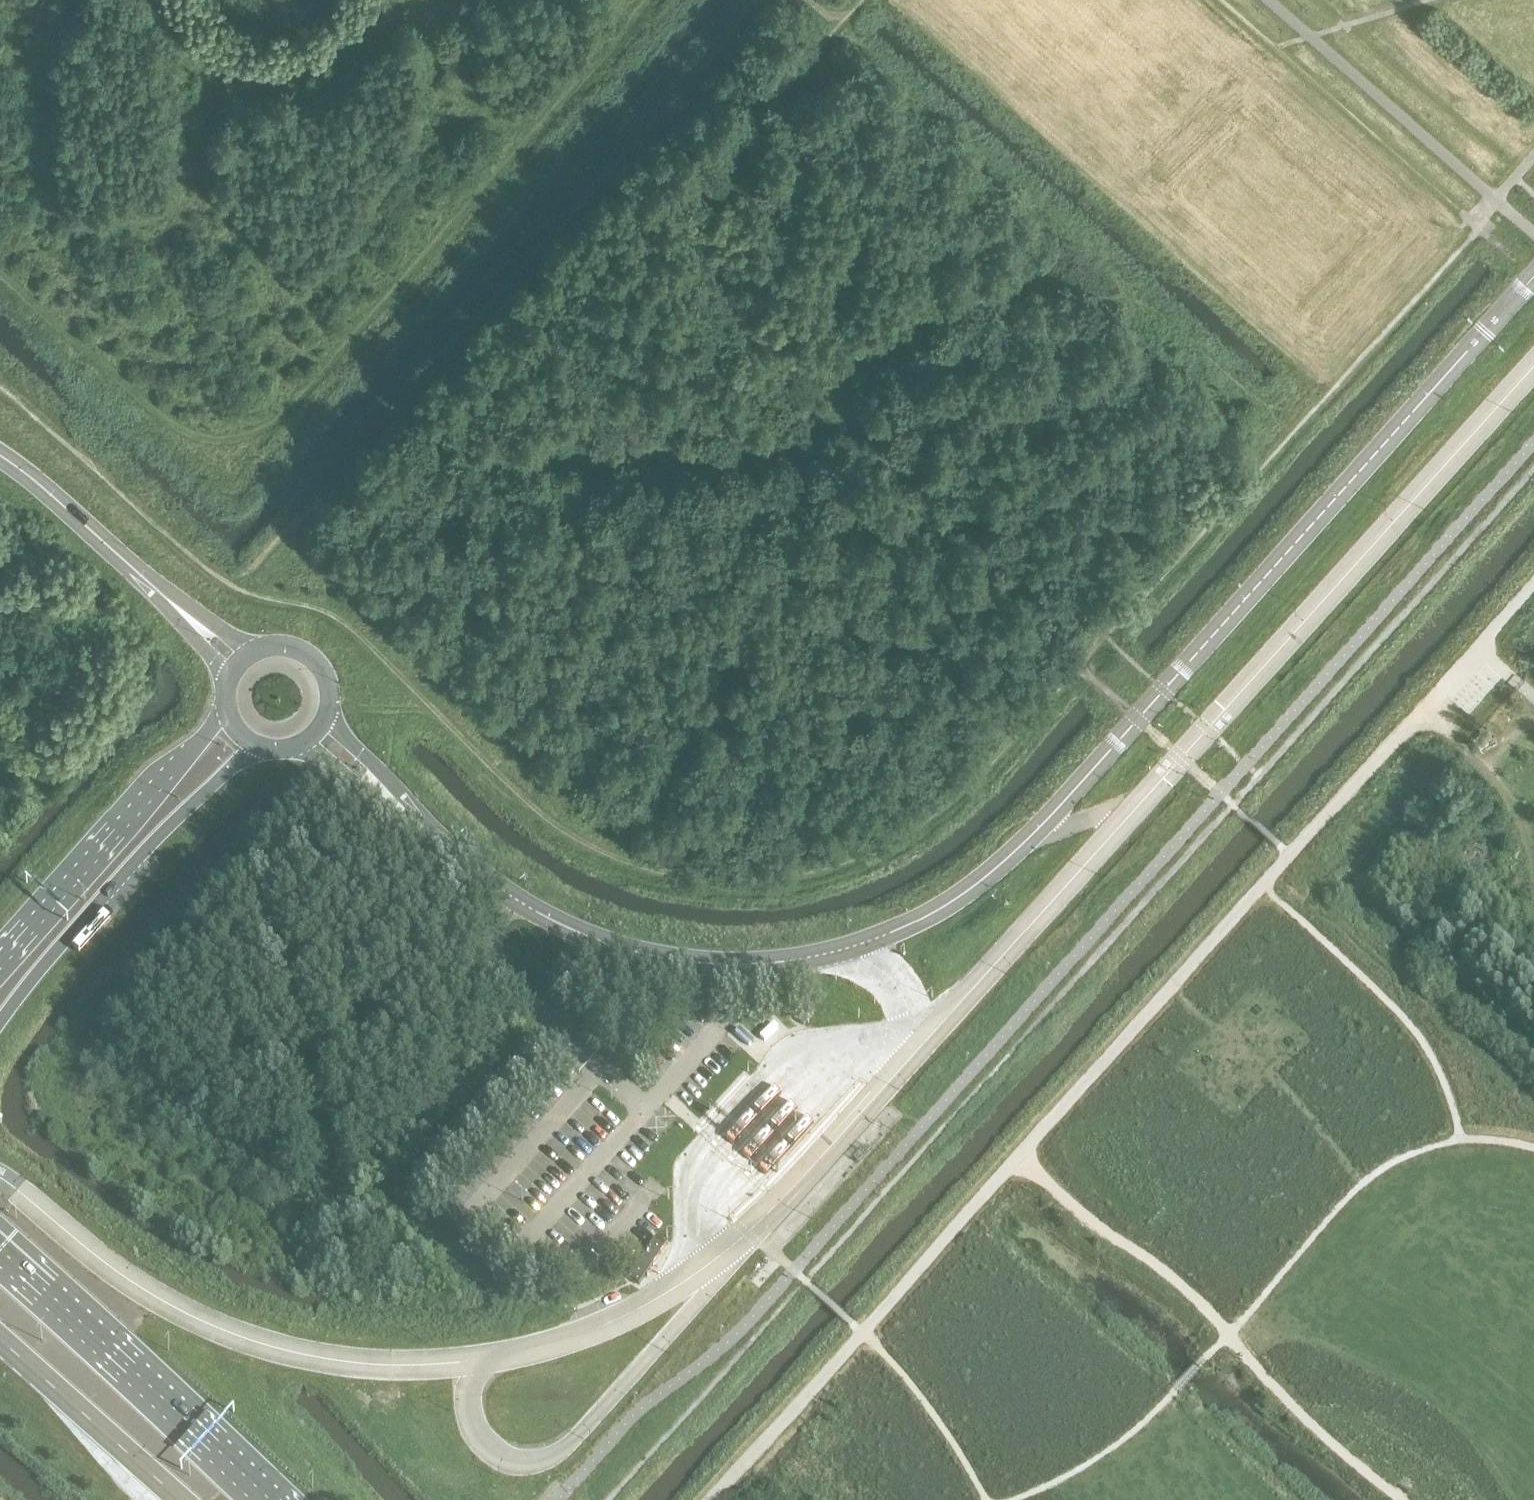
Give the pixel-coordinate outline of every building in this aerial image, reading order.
[(859,1163),(871,1149),(866,1145),(853,1159),(859,1163)] [(796,1473),(791,1480),(810,1494),(815,1486),(796,1473)]
